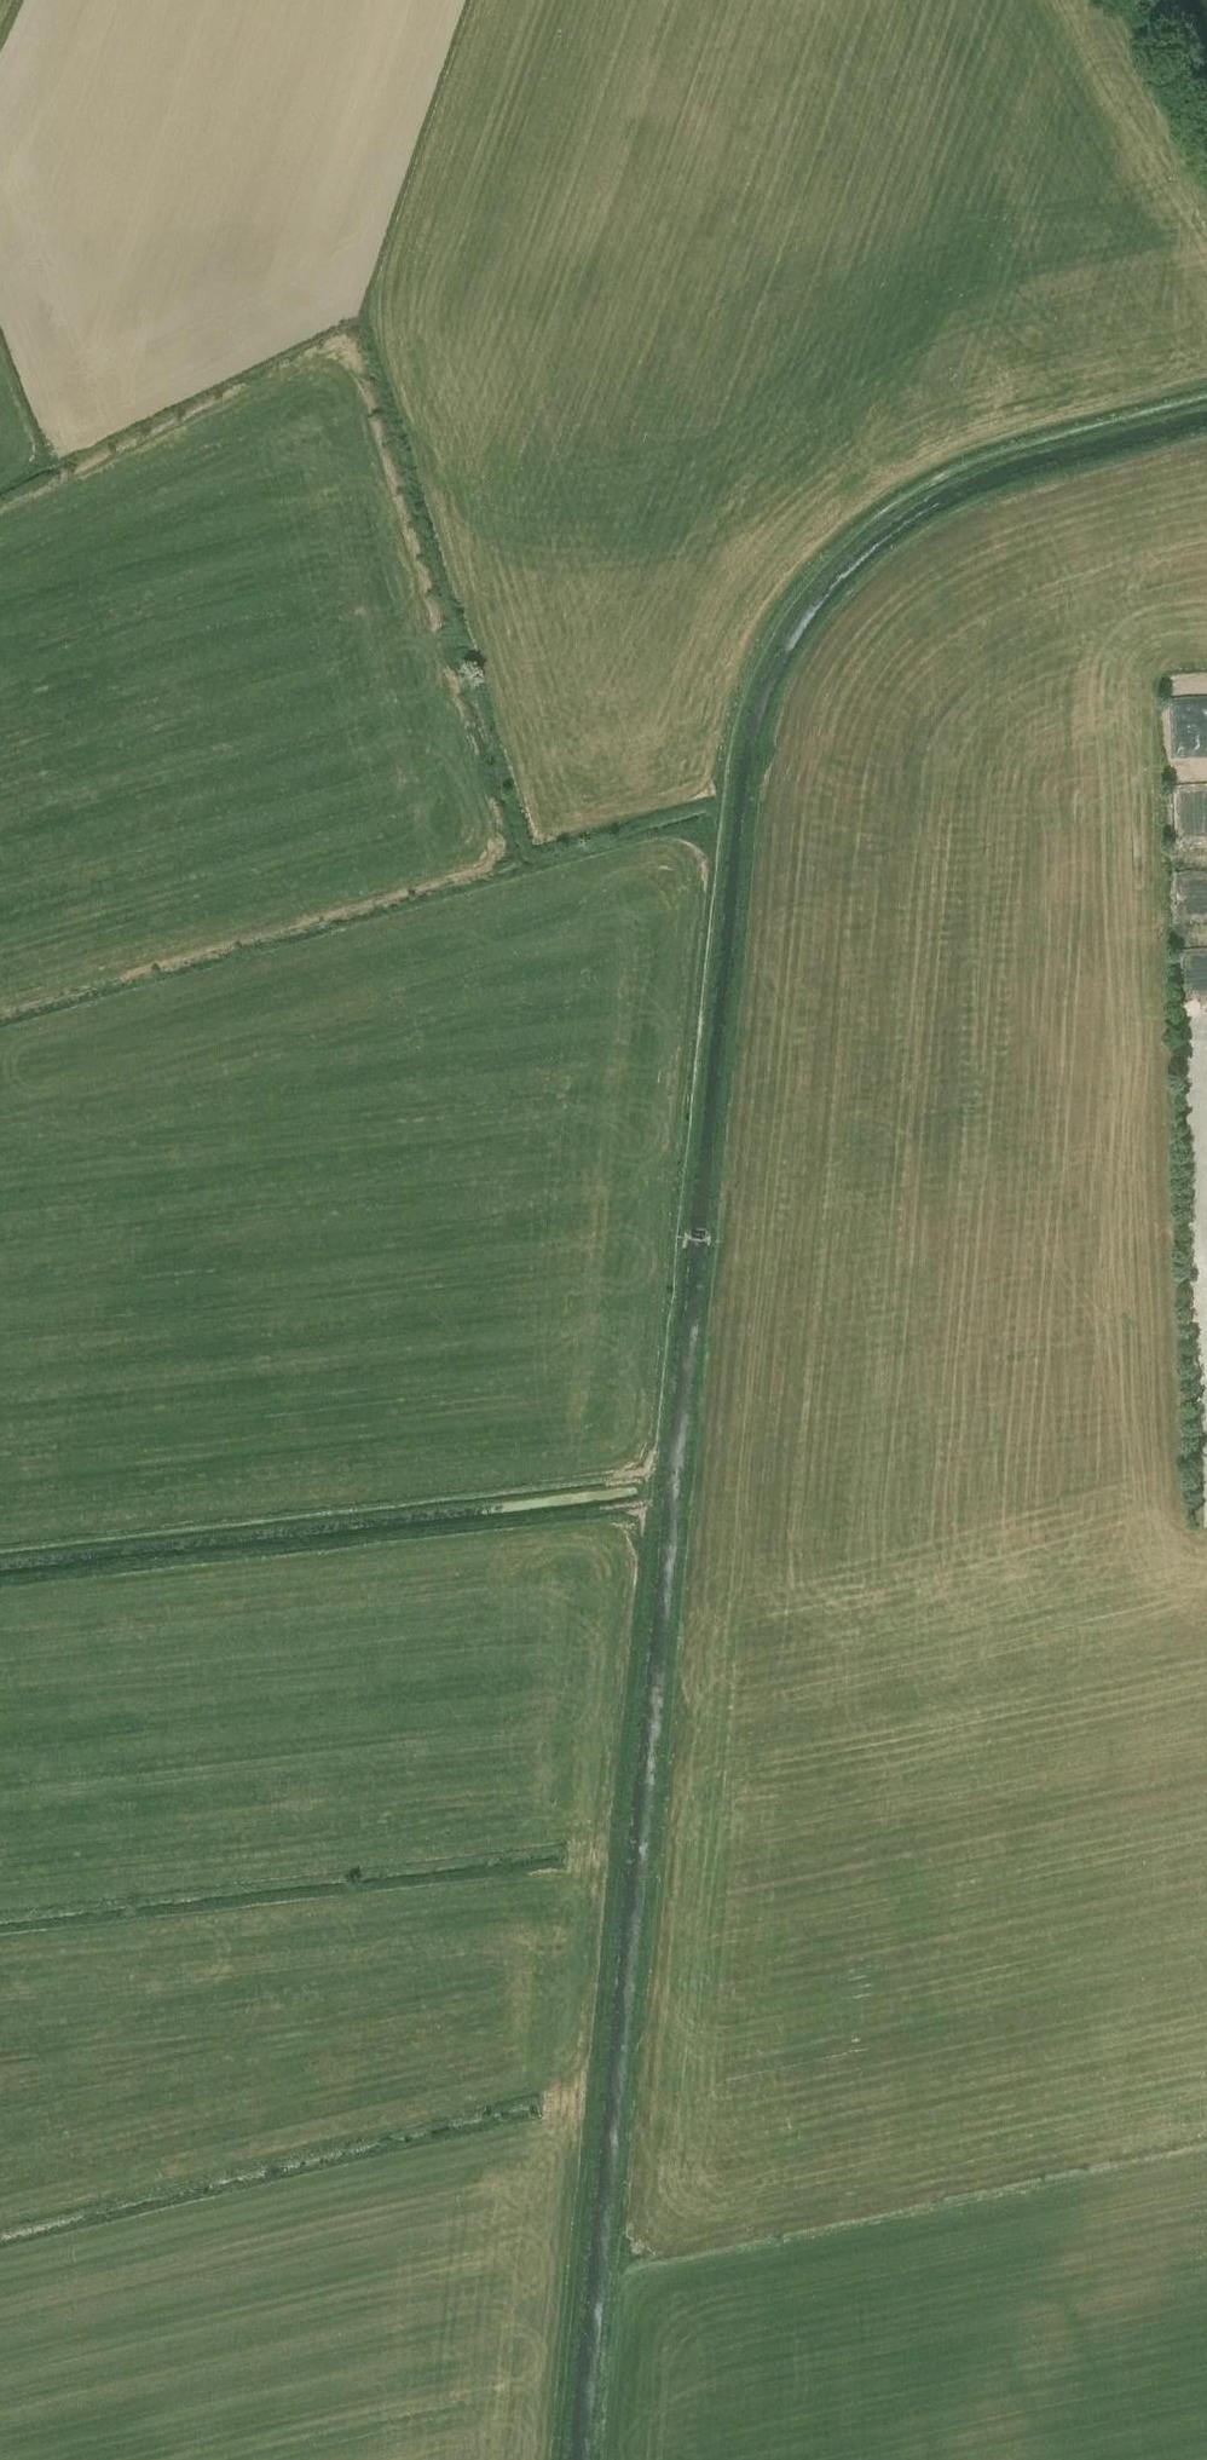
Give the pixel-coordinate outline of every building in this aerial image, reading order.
[(1172,700),(1174,757),(1206,756),(1206,699),(1172,700)]
